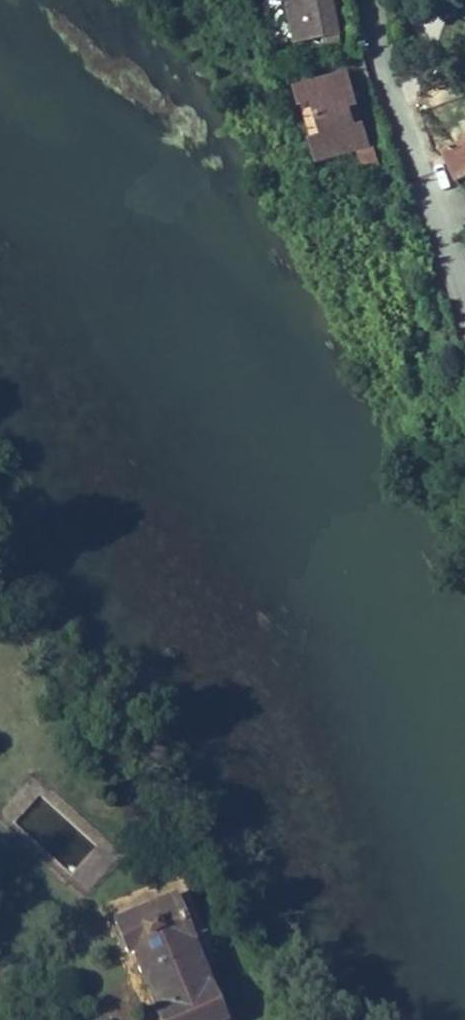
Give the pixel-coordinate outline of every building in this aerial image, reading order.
[(303,8),(305,24),(319,21),(323,37),(338,34),(331,0),(301,0),(303,8)] [(319,21),(305,24),(303,8),(288,10),(295,43),(323,37),(319,21)] [(340,42),(338,34),(323,37),(324,46),(340,42)] [(345,73),(294,88),(299,106),(312,103),(322,137),(310,142),(314,163),(356,149),(363,167),(375,163),(370,146),(367,146),(345,73)] [(440,151),(455,181),(464,177),(464,140),(440,151)] [(111,902),(116,916),(142,907),(137,894),(111,902)] [(126,970),(132,968),(148,1013),(155,1011),(147,993),(154,978),(175,972),(186,1001),(204,996),(196,974),(213,967),(204,943),(201,939),(183,944),(173,916),(114,937),(126,970)] [(148,1013),(150,1019),(212,1019),(204,996),(186,1001),(175,972),(154,978),(147,993),(155,1011),(148,1013)] [(211,994),(204,996),(212,1019),(221,1019),(211,994)]
